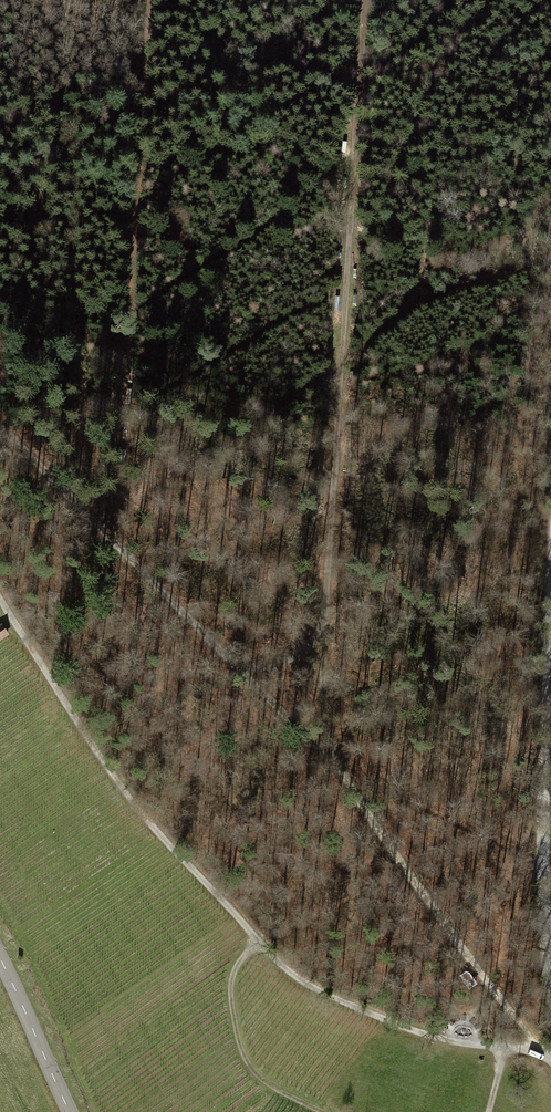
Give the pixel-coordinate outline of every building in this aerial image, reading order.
[(9,636),(2,623),(0,624),(0,641),(9,636)] [(65,1037),(59,1040),(63,1048),(69,1045),(65,1037)]
